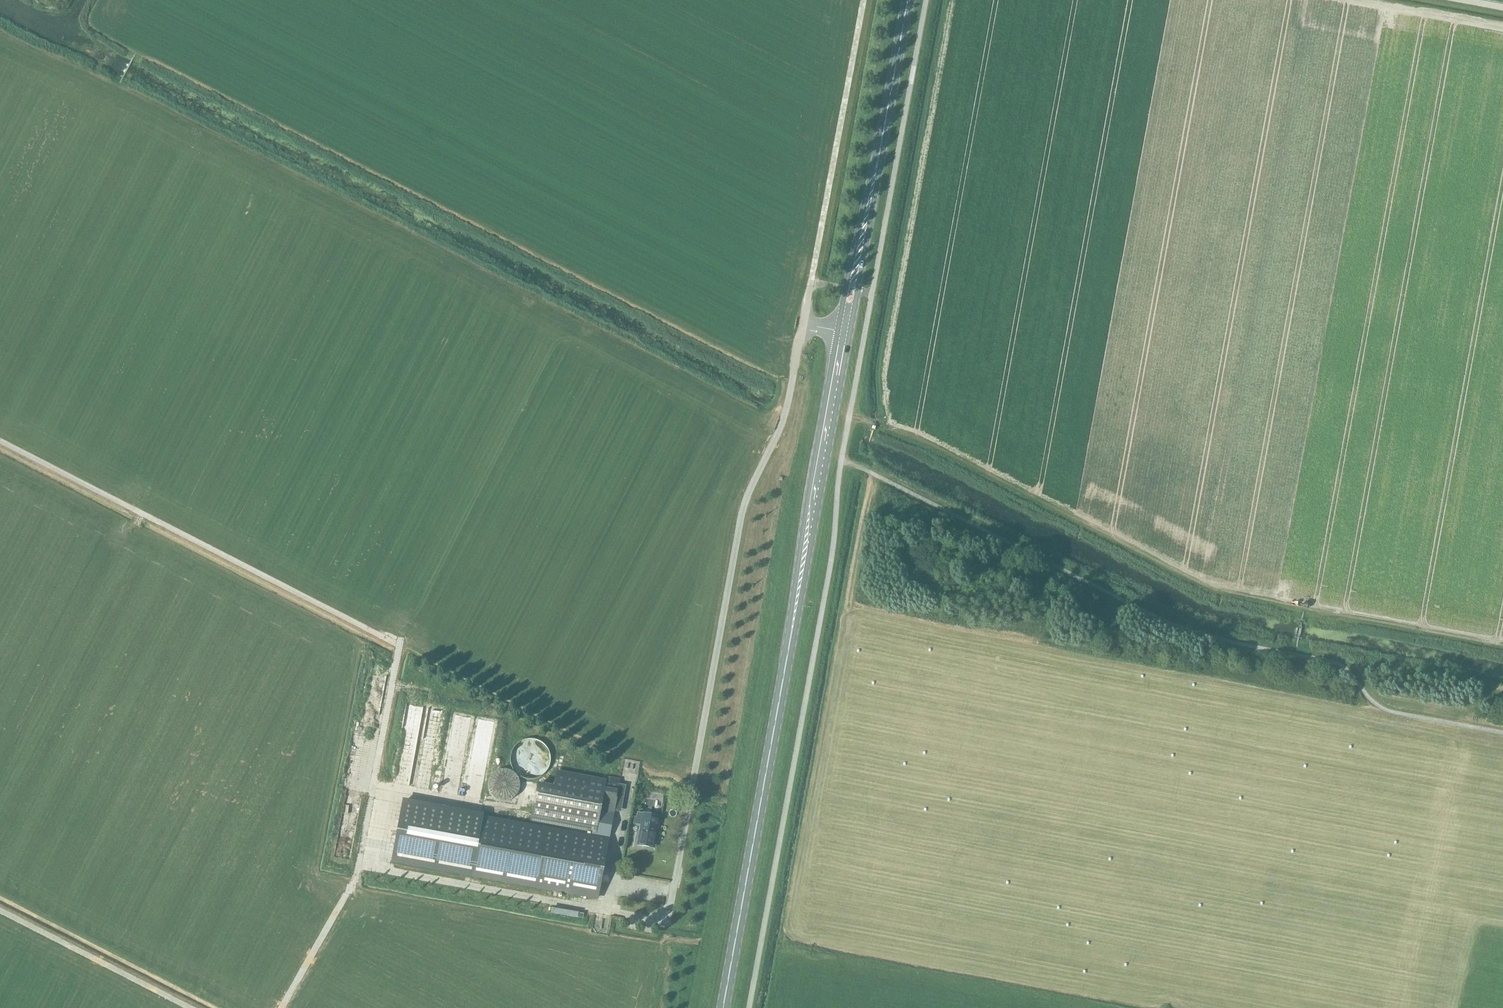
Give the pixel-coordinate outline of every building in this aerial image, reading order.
[(436,715),(427,715),(426,739),(435,739),(436,715)] [(470,742),(489,745),(491,731),(484,730),(485,725),(473,723),(470,742)] [(531,768),(530,759),(519,760),(520,769),(531,768)] [(603,786),(589,786),(588,795),(600,796),(600,808),(615,809),(617,781),(603,780),(603,786)] [(490,786),(487,807),(501,809),(502,799),(511,800),(513,786),(501,784),(500,787),(490,786)] [(533,787),(528,818),(593,828),(597,797),(533,787)] [(391,860),(557,890),(559,877),(575,880),(582,840),(566,838),(567,831),(402,801),(391,860)] [(660,817),(638,813),(636,821),(642,822),(638,840),(637,846),(647,848),(647,847),(654,848),(660,817)] [(596,832),(609,833),(610,821),(597,820),(596,832)] [(475,889),(481,886),(476,877),(470,879),(475,889)] [(576,914),(576,906),(553,905),(553,913),(576,914)]
